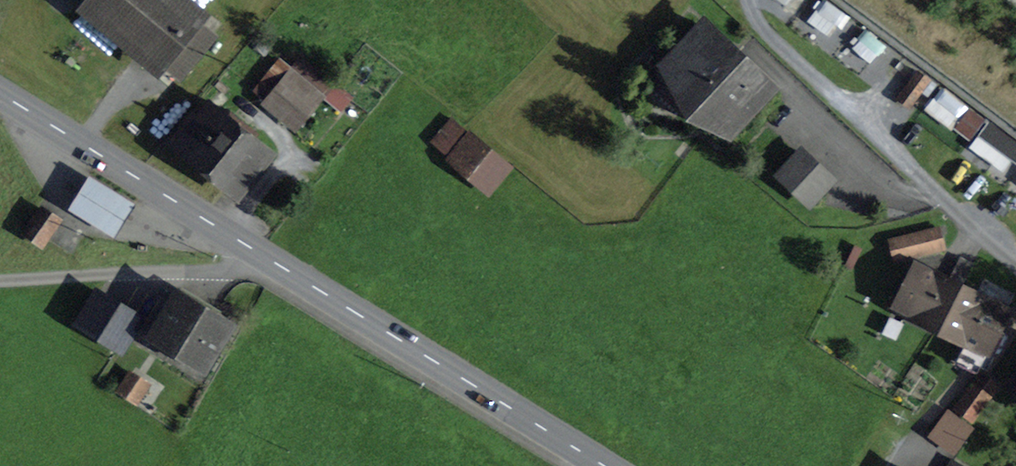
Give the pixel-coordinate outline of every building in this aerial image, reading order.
[(164,56),(182,71),(213,34),(195,19),(198,16),(178,0),(96,0),(90,8),(158,64),(164,56)] [(682,69),(671,81),(672,82),(677,76),(689,88),(680,98),(680,99),(686,93),(712,118),(707,123),(708,124),(717,114),(729,126),(724,131),(725,132),(748,108),(752,112),(772,91),(746,66),(751,61),(740,51),(735,57),(702,26),(667,63),(668,64),(672,60),(682,69)] [(256,91),(298,125),(332,84),(301,59),(291,70),(280,61),(256,91)] [(919,71),(905,90),(916,98),(929,79),(927,78),(929,76),(924,72),(923,74),(919,71)] [(169,136),(240,195),(272,156),(251,139),(256,133),(228,110),(223,116),(208,104),(197,117),(190,111),(169,136)] [(451,116),(430,141),(490,192),(511,167),(451,116)] [(801,152),(780,174),(811,202),(831,180),(801,152)] [(90,174),(68,209),(115,238),(136,203),(90,174)] [(43,244),(59,221),(41,208),(25,232),(43,244)] [(911,235),(913,245),(938,239),(935,227),(911,233),(911,235)] [(941,251),(938,239),(913,245),(911,235),(894,239),(899,259),(941,251)] [(895,306),(940,328),(962,286),(916,264),(895,306)] [(154,303),(120,282),(101,311),(130,329),(135,333),(154,303)] [(1008,309),(962,286),(940,328),(987,351),(1008,309)] [(177,295),(153,335),(204,366),(228,326),(177,295)] [(131,375),(119,392),(134,402),(145,385),(131,375)] [(980,375),(957,406),(973,418),(996,387),(980,375)] [(949,412),(931,436),(953,452),(971,428),(949,412)] [(1010,465),(1015,465),(1015,451),(1007,465),(1010,465)]
